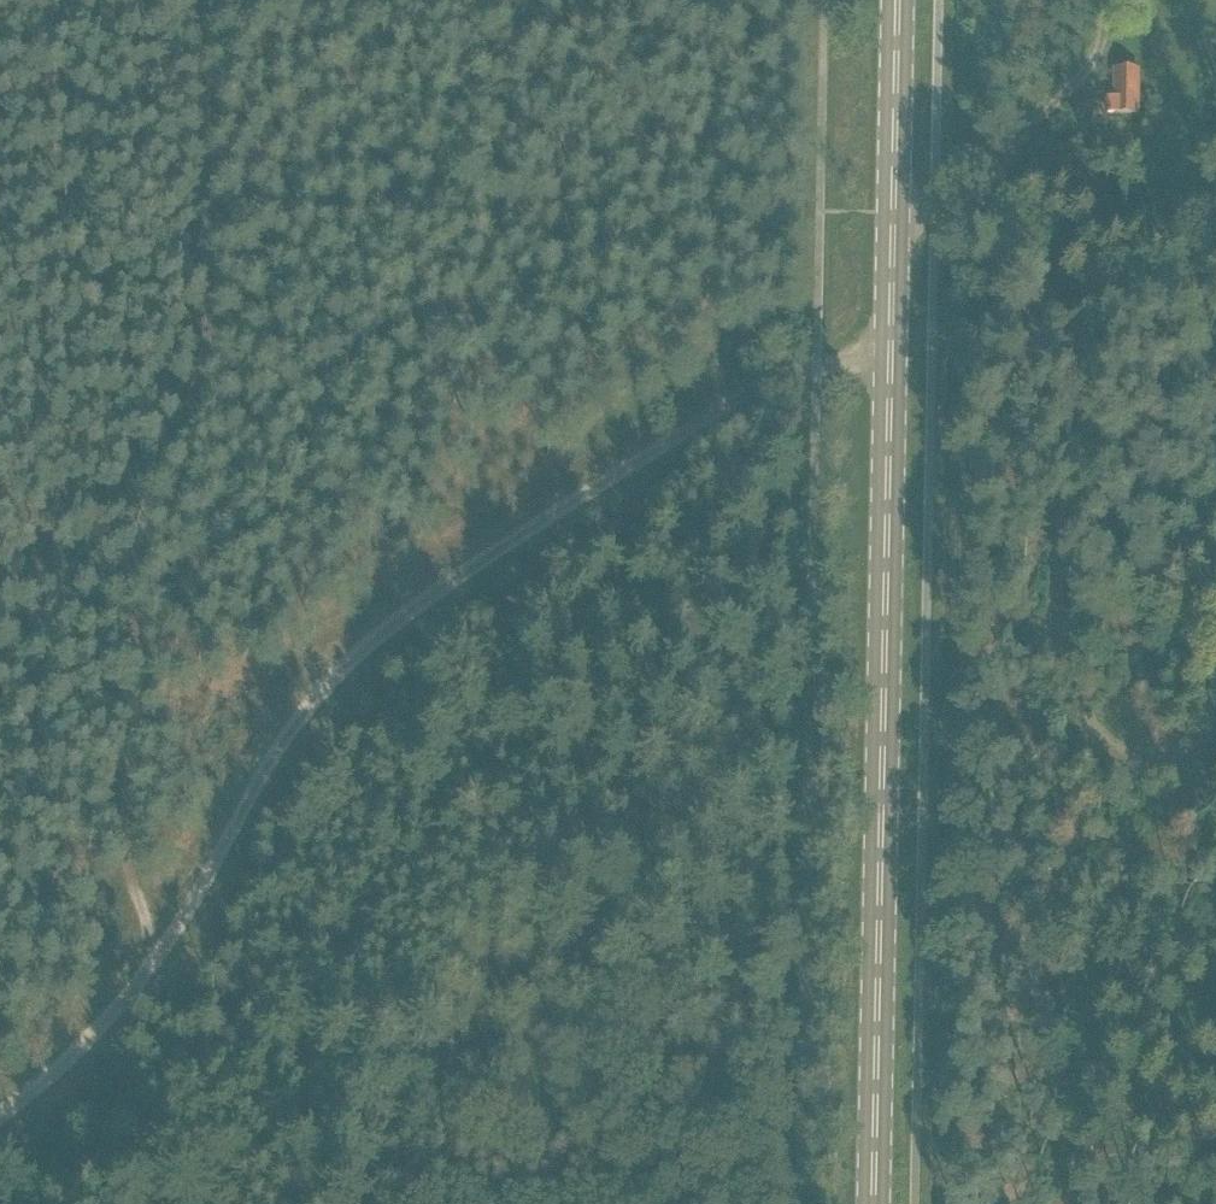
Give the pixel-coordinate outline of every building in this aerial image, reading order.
[(1112,86),(1112,112),(1137,113),(1137,85),(1137,70),(1112,69),(1112,86)]
